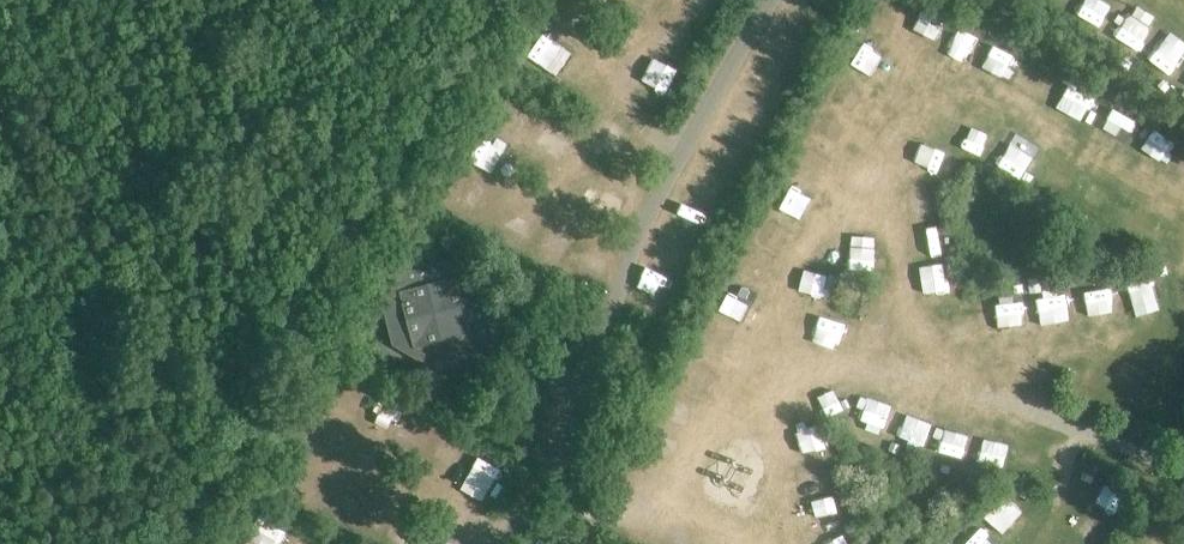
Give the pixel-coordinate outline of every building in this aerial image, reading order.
[(478,280),(443,259),(403,270),(382,305),(393,345),(427,365),(467,355),(488,320),(478,280)]
